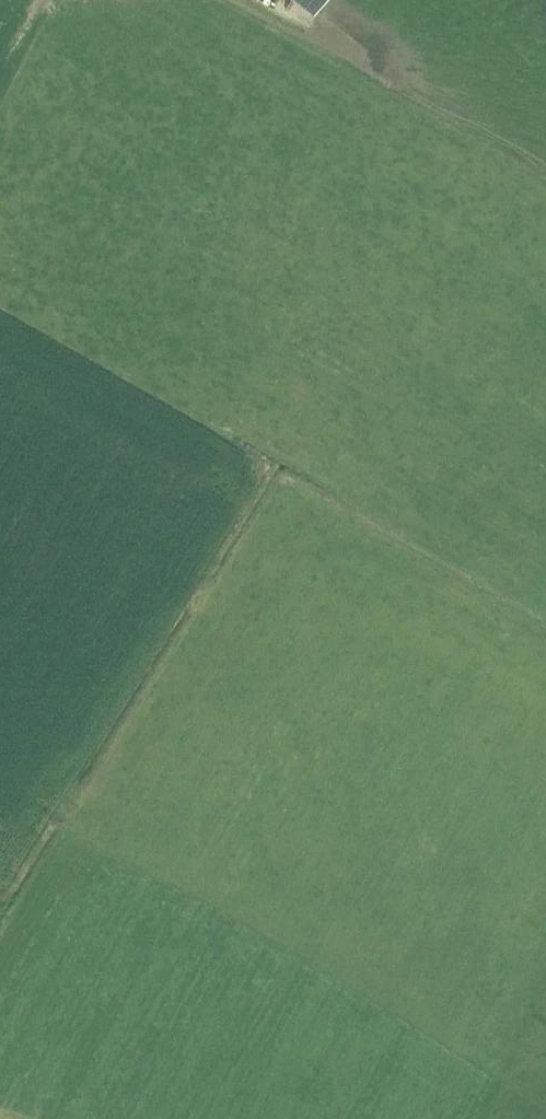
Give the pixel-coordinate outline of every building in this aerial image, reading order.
[(316,9),(323,0),(304,0),(316,9)]
